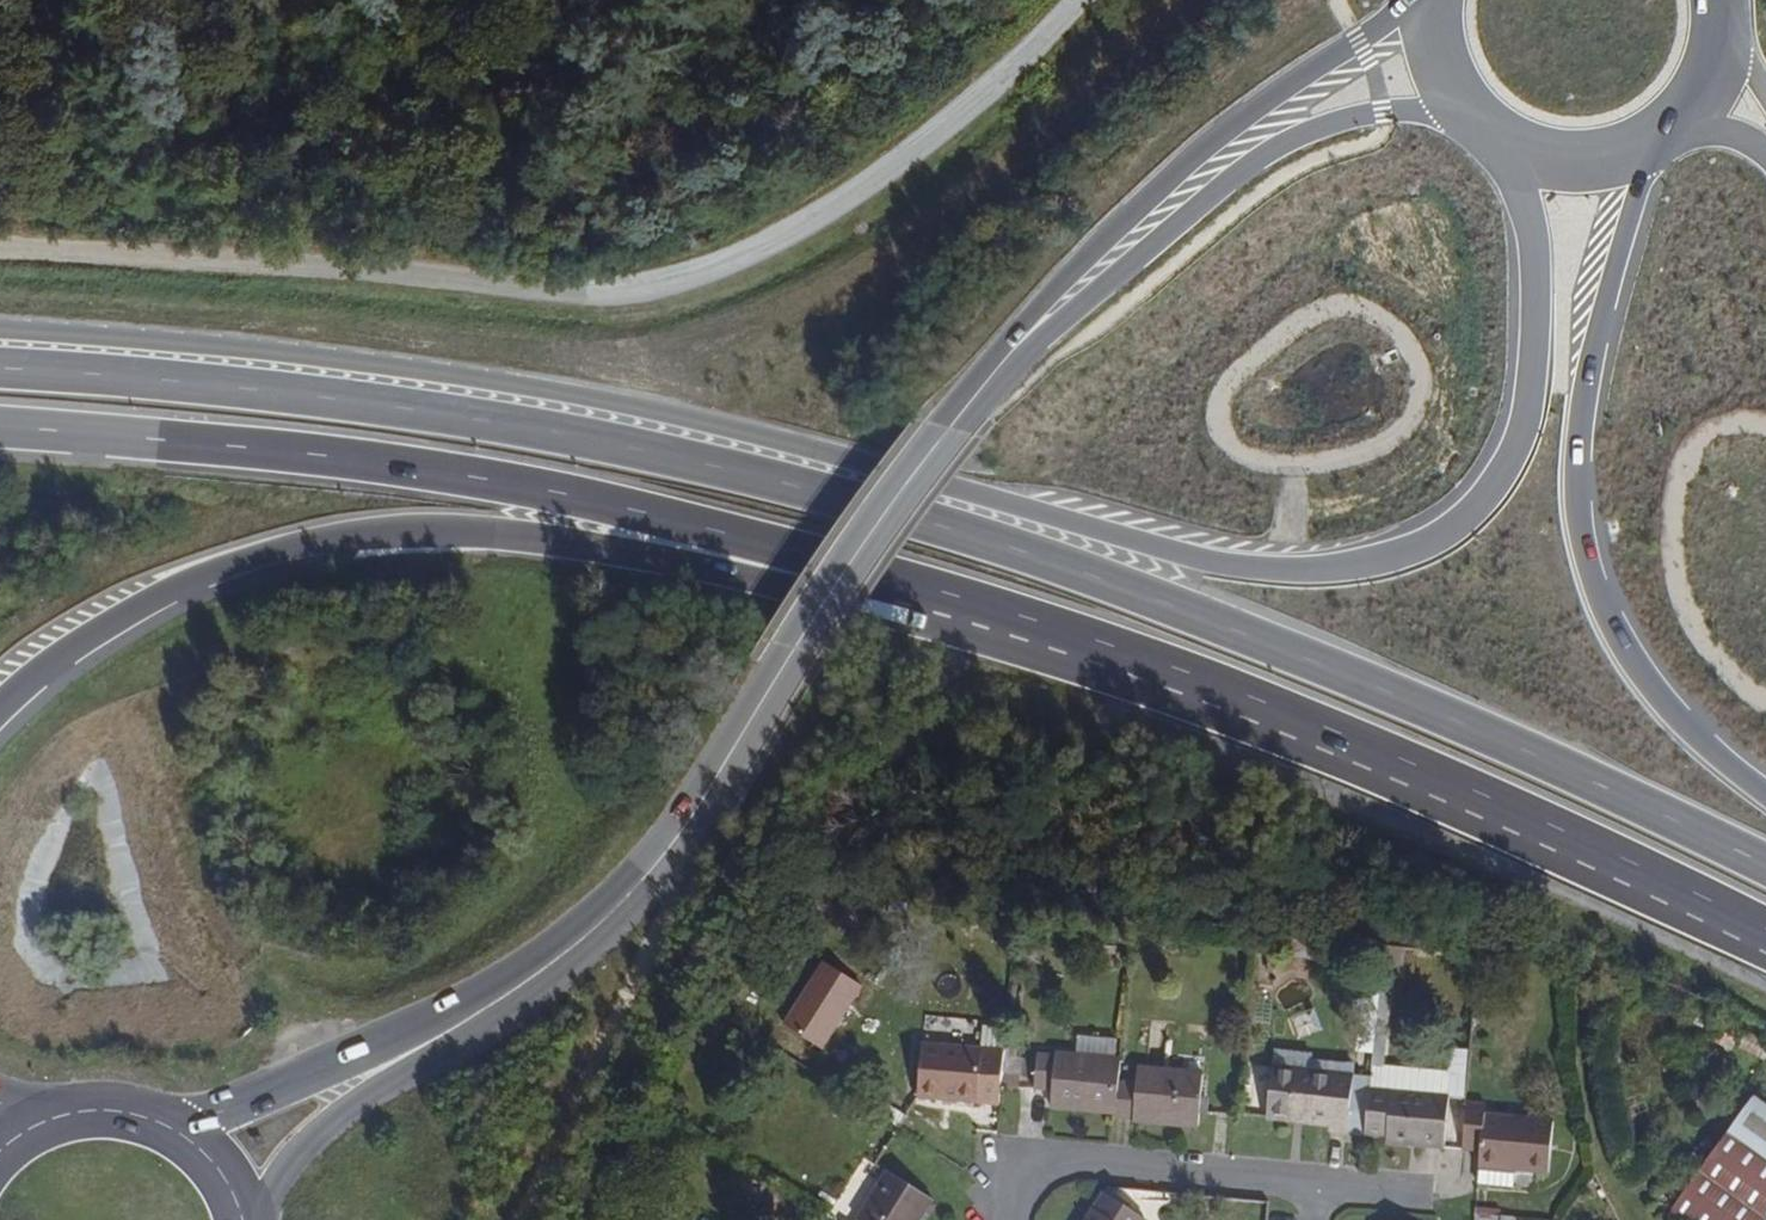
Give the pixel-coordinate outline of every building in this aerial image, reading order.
[(911,1108),(992,1114),(996,1058),(916,1052),(911,1108)] [(1036,1091),(1036,1107),(1114,1112),(1117,1082),(1120,1062),(1033,1056),(1028,1090),(1036,1091)] [(1326,1134),(1340,1135),(1344,1072),(1260,1067),(1256,1119),(1327,1123),(1326,1134)] [(1113,1127),(1199,1134),(1204,1076),(1136,1070),(1135,1083),(1117,1082),(1114,1112),(1113,1127)] [(1384,1148),(1437,1151),(1443,1105),(1389,1100),(1389,1080),(1363,1080),(1359,1136),(1384,1138),(1384,1148)] [(1667,1219),(1765,1219),(1765,1100),(1746,1088),(1666,1219),(1667,1219)] [(1477,1156),(1474,1193),(1515,1197),(1516,1179),(1538,1181),(1543,1118),(1477,1112),(1478,1101),(1459,1099),(1455,1154),(1477,1156)] [(929,1198),(886,1170),(861,1219),(917,1219),(929,1198)]
